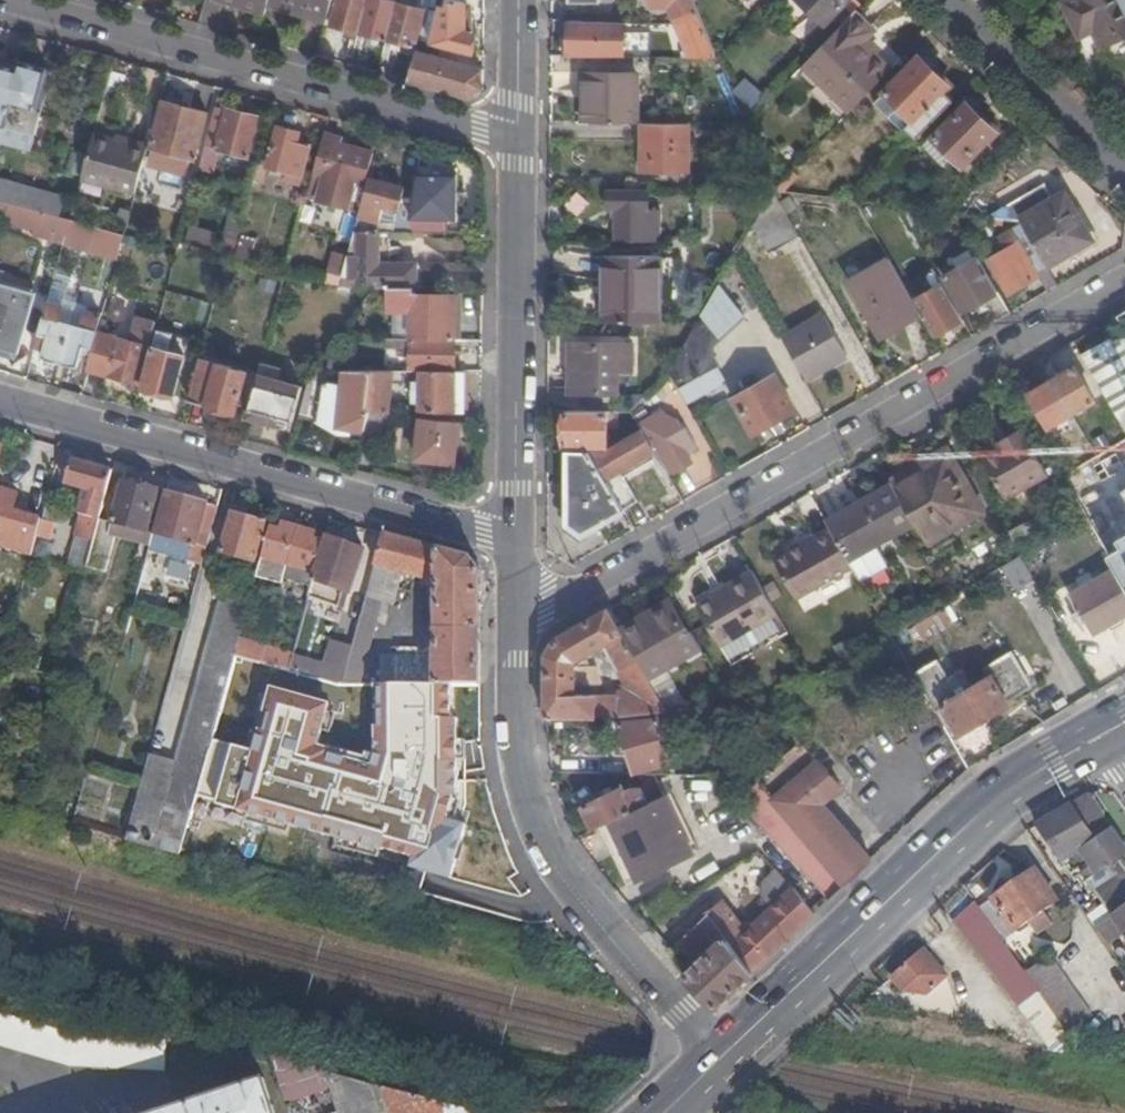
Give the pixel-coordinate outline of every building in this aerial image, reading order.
[(263,0),(215,0),(259,13),(263,0)] [(259,13),(264,15),(268,4),(269,0),(263,0),(259,13)] [(326,21),(332,0),(269,0),(268,4),(308,15),(326,21)] [(359,35),(368,0),(338,0),(330,27),(359,35)] [(386,42),(396,5),(381,1),(381,0),(368,0),(359,35),(386,42)] [(386,42),(415,50),(424,13),(407,8),(409,2),(402,0),(397,0),(396,5),(386,42)] [(694,0),(649,0),(650,6),(670,6),(678,23),(700,14),(694,0)] [(825,25),(849,0),(801,0),(825,25)] [(1063,3),(1080,38),(1090,33),(1099,53),(1124,40),(1124,0),(1068,0),(1063,3)] [(431,46),(432,46),(473,56),(472,33),(466,31),(465,5),(450,1),(448,10),(441,8),(431,46)] [(199,26),(217,31),(223,8),(205,3),(199,26)] [(872,30),(854,13),(804,64),(852,110),(890,70),(876,56),(862,42),(867,36),(872,30)] [(700,14),(678,23),(689,49),(683,49),(683,57),(717,56),(700,14)] [(306,22),(324,28),(326,21),(308,15),(306,22)] [(623,23),(567,21),(566,56),(622,57),(623,23)] [(882,50),(867,36),(862,42),(876,56),(882,50)] [(420,43),(409,84),(470,100),(483,89),(483,71),(430,57),(432,46),(431,46),(420,43)] [(21,56),(5,52),(3,58),(19,62),(21,56)] [(19,62),(3,58),(0,57),(0,144),(1,144),(12,104),(8,103),(19,62)] [(874,104),(913,143),(953,101),(943,91),(948,86),(934,71),(936,67),(926,57),(921,59),(920,57),(874,104)] [(46,70),(19,62),(8,103),(12,104),(1,144),(29,152),(41,112),(35,110),(46,70)] [(41,112),(51,71),(46,70),(35,110),(41,112)] [(584,124),(636,124),(635,72),(584,72),(584,124)] [(157,150),(153,166),(186,175),(190,159),(194,159),(206,114),(163,102),(150,148),(157,150)] [(968,105),(966,103),(933,137),(963,165),(995,132),(983,119),(983,113),(973,103),(968,105)] [(227,111),(216,108),(205,147),(248,158),(259,118),(227,110),(227,111)] [(298,132),(269,124),(258,165),(284,172),(282,179),(298,183),(308,145),(296,142),(298,132)] [(688,174),(689,124),(640,124),(640,174),(688,174)] [(135,193),(148,146),(94,131),(81,178),(135,193)] [(381,133),(379,140),(388,142),(390,136),(381,133)] [(359,211),(361,205),(358,204),(372,153),(340,145),(342,139),(323,134),(306,196),(359,211)] [(431,147),(421,144),(419,152),(429,153),(431,147)] [(1022,173),(1003,185),(1013,201),(1032,190),(1022,173)] [(408,234),(438,234),(438,219),(455,219),(456,177),(416,176),(412,208),(408,234)] [(363,203),(362,202),(361,205),(359,211),(354,233),(359,233),(376,233),(382,208),(397,212),(399,206),(403,191),(369,182),(363,203)] [(0,183),(0,202),(16,206),(21,188),(0,183)] [(1013,201),(984,218),(1007,221),(1018,222),(1020,225),(1045,267),(1090,241),(1072,210),(1063,194),(1051,200),(1041,184),(1032,190),(1013,201)] [(16,206),(58,218),(63,199),(21,188),(16,206)] [(616,243),(656,242),(656,238),(659,238),(660,211),(647,211),(647,191),(608,190),(608,211),(616,211),(616,243)] [(799,236),(773,191),(754,225),(770,253),(799,236)] [(578,192),(566,204),(577,216),(590,204),(578,192)] [(70,221),(58,218),(16,206),(0,202),(0,218),(36,228),(35,236),(63,244),(65,237),(70,221)] [(1098,236),(1081,205),(1072,210),(1090,241),(1098,236)] [(376,233),(390,233),(408,234),(412,208),(399,206),(397,212),(382,208),(376,233)] [(921,226),(916,216),(906,222),(911,231),(921,226)] [(96,228),(70,221),(65,237),(92,245),(96,228)] [(1036,275),(1046,269),(1045,267),(1020,225),(999,238),(1006,250),(988,261),(1008,296),(1029,285),(1031,289),(1041,283),(1036,275)] [(387,290),(410,290),(417,290),(417,266),(390,265),(390,233),(376,233),(359,233),(358,252),(352,252),(352,258),(349,258),(349,281),(356,282),(356,288),(373,290),(387,290)] [(248,267),(255,241),(242,237),(236,264),(248,267)] [(327,275),(341,279),(347,257),(333,253),(327,275)] [(603,256),(602,323),(658,324),(658,257),(603,256)] [(964,312),(998,293),(978,258),(944,278),(964,312)] [(912,301),(890,261),(851,283),(868,312),(871,310),(885,334),(919,314),(912,301)] [(417,290),(425,290),(425,266),(417,266),(417,290)] [(278,300),(283,279),(252,271),(246,291),(278,300)] [(325,284),(339,286),(341,279),(327,275),(325,284)] [(744,316),(719,283),(696,324),(667,375),(676,391),(716,368),(707,351),(744,316)] [(912,301),(919,314),(933,337),(950,328),(962,320),(942,284),(912,301)] [(453,341),(459,341),(459,313),(454,313),(454,296),(410,296),(410,290),(387,290),(386,314),(391,314),(410,314),(409,340),(453,341)] [(11,348),(25,298),(0,291),(0,345),(11,348)] [(58,364),(73,311),(74,308),(62,305),(62,308),(47,303),(38,335),(47,338),(41,359),(58,364)] [(96,332),(100,318),(73,311),(58,364),(77,368),(83,347),(91,349),(96,332)] [(403,340),(409,340),(410,314),(391,314),(391,340),(403,340)] [(822,315),(781,339),(804,380),(846,356),(822,315)] [(129,341),(96,332),(91,349),(86,370),(137,385),(154,321),(136,316),(129,341)] [(952,332),(965,325),(962,320),(950,328),(952,332)] [(1124,429),(1124,332),(1082,355),(1124,429)] [(420,373),(453,373),(453,341),(409,340),(403,340),(403,346),(410,346),(409,372),(420,373)] [(630,345),(574,345),(574,370),(569,370),(569,395),(614,395),(614,372),(631,372),(630,345)] [(172,397),(183,356),(152,348),(141,388),(172,397)] [(246,373),(198,360),(187,400),(235,414),(246,373)] [(293,423),(302,389),(279,383),(282,372),(260,367),(257,377),(259,377),(248,418),(268,424),(270,417),(293,423)] [(724,382),(716,368),(676,391),(684,405),(724,382)] [(1052,380),(1072,415),(1094,402),(1074,368),(1052,380)] [(350,429),(363,432),(369,413),(365,412),(369,373),(311,372),(299,414),(319,419),(338,427),(349,429),(350,429)] [(369,413),(387,415),(388,415),(392,372),(369,373),(365,412),(369,413)] [(464,415),(464,373),(453,373),(420,373),(419,383),(419,405),(419,413),(431,415),(464,415)] [(795,411),(774,376),(736,398),(756,434),(795,411)] [(1050,428),(1072,415),(1052,380),(1029,394),(1050,428)] [(413,405),(419,405),(419,383),(408,383),(408,395),(414,396),(413,405)] [(606,412),(565,412),(564,447),(605,447),(606,412)] [(630,412),(616,412),(630,437),(641,430),(640,428),(630,412)] [(997,475),(1047,447),(1026,412),(978,441),(997,475)] [(363,432),(360,443),(378,448),(387,415),(369,413),(363,432)] [(660,416),(640,428),(641,430),(653,452),(657,458),(669,479),(692,465),(686,456),(696,450),(683,428),(681,429),(676,421),(660,416)] [(453,465),(459,424),(420,419),(415,460),(453,465)] [(617,501),(623,512),(637,504),(623,479),(619,472),(653,452),(641,430),(630,437),(603,453),(590,452),(617,501)] [(941,443),(887,474),(892,483),(945,452),(941,443)] [(1069,473),(1096,526),(1124,511),(1124,445),(1069,473)] [(590,452),(568,451),(567,526),(583,536),(623,512),(617,501),(590,452)] [(623,479),(657,458),(653,452),(619,472),(623,479)] [(914,521),(925,541),(978,510),(945,452),(892,483),(914,521)] [(84,575),(86,569),(99,521),(112,472),(71,461),(63,490),(69,491),(70,485),(92,491),(85,515),(80,514),(74,537),(75,538),(72,550),(73,550),(68,570),(84,575)] [(114,537),(149,546),(153,533),(147,532),(158,491),(140,487),(141,480),(126,476),(113,524),(99,521),(86,569),(104,574),(114,537)] [(849,508),(826,521),(832,531),(848,559),(914,521),(892,483),(863,500),(866,505),(852,513),(849,508)] [(18,495),(0,490),(0,547),(3,548),(18,495)] [(156,534),(206,548),(217,508),(167,493),(156,534)] [(46,502),(40,526),(52,529),(59,505),(46,502)] [(254,562),(265,522),(232,513),(221,553),(254,562)] [(279,532),(269,530),(260,559),(287,566),(297,529),(281,525),(279,532)] [(1009,534),(1022,557),(1035,549),(1021,526),(1009,534)] [(313,533),(297,529),(287,566),(314,574),(323,545),(311,541),(313,533)] [(848,559),(832,531),(816,540),(805,546),(802,541),(774,557),(797,597),(852,566),(848,559)] [(456,686),(478,685),(479,574),(470,560),(382,535),(356,631),(342,686),(356,686),(378,602),(391,605),(400,572),(436,582),(436,591),(428,591),(428,603),(435,603),(435,652),(422,652),(422,660),(397,661),(396,657),(380,657),(379,686),(398,686),(456,686)] [(805,546),(816,540),(813,535),(802,541),(805,546)] [(349,593),(363,551),(327,539),(314,581),(349,593)] [(1124,618),(1124,583),(1116,567),(1069,594),(1092,637),(1107,628),(1110,634),(1124,625),(1124,622),(1123,619),(1124,618)] [(777,614),(752,571),(723,587),(724,590),(712,597),(697,606),(721,647),(777,614)] [(724,590),(723,587),(711,594),(712,597),(724,590)] [(162,806),(190,814),(208,750),(234,656),(250,596),(232,592),(231,597),(221,595),(206,648),(174,763),(149,756),(129,827),(154,835),(162,806)] [(929,611),(940,605),(934,593),(923,599),(929,611)] [(675,603),(672,598),(619,628),(622,634),(671,606),(675,603)] [(671,606),(622,634),(638,661),(647,678),(700,647),(692,633),(688,634),(671,606)] [(619,628),(608,609),(555,639),(546,655),(546,719),(616,718),(615,695),(574,696),(574,683),(588,682),(588,668),(574,668),(575,662),(605,644),(621,671),(622,670),(638,661),(622,634),(619,628)] [(916,628),(924,641),(953,623),(946,610),(916,628)] [(342,686),(356,631),(335,625),(329,648),(296,639),(287,671),(298,674),(342,686)] [(234,656),(208,750),(272,770),(298,674),(287,671),(260,663),(234,656)] [(915,678),(934,711),(942,706),(960,736),(1010,706),(1006,700),(1029,686),(1011,656),(987,670),(991,676),(971,688),(962,674),(947,682),(937,665),(915,678)] [(635,692),(648,714),(667,712),(647,678),(638,661),(622,670),(635,692)] [(456,719),(456,686),(398,686),(398,719),(456,719)] [(615,695),(616,718),(648,714),(635,692),(615,693),(615,695)] [(670,762),(657,719),(619,724),(634,773),(670,762)] [(775,800),(818,763),(802,744),(759,781),(775,800)] [(208,750),(190,814),(222,822),(231,791),(328,820),(337,790),(272,770),(208,750)] [(828,901),(871,861),(823,805),(841,788),(818,763),(775,800),(759,781),(735,802),(828,901)] [(708,779),(673,796),(694,837),(728,820),(708,779)] [(583,808),(595,831),(601,828),(611,823),(633,813),(622,790),(583,808)] [(672,794),(667,796),(682,827),(695,854),(700,852),(673,796),(672,794)] [(667,796),(665,797),(633,813),(611,823),(639,881),(695,854),(682,827),(667,796)] [(1088,797),(1036,827),(1061,861),(1085,846),(1086,850),(1092,859),(1088,862),(1121,911),(1124,908),(1124,871),(1118,861),(1124,856),(1124,850),(1088,797)] [(178,855),(186,829),(190,814),(162,806),(154,835),(129,827),(126,840),(178,855)] [(446,879),(462,828),(400,809),(385,860),(446,879)] [(611,823),(601,828),(629,886),(639,881),(611,823)] [(1109,919),(1112,918),(1121,911),(1088,862),(1092,859),(1086,850),(1085,846),(1061,861),(1070,874),(1082,865),(1085,870),(1078,876),(1109,919)] [(1055,902),(1034,871),(992,900),(1013,931),(1039,914),(1042,920),(1047,916),(1043,911),(1055,902)] [(814,914),(794,890),(747,933),(722,903),(708,915),(753,972),(770,956),(814,914)] [(1025,974),(974,902),(953,921),(1019,1007),(1038,992),(1025,974)] [(1121,911),(1112,918),(1124,936),(1124,908),(1121,911)] [(698,962),(685,975),(716,1007),(753,972),(708,915),(679,943),(690,953),(698,962)] [(946,976),(922,950),(890,978),(903,992),(925,995),(946,976)] [(1038,992),(1068,1034),(1092,1018),(1049,957),(1025,974),(1038,992)] [(132,1038),(95,1041),(83,1037),(30,1020),(0,1011),(0,1043),(70,1065),(166,1072),(170,1040),(132,1038)] [(337,1112),(381,1100),(378,1089),(324,1075),(337,1112)] [(166,1112),(274,1112),(264,1082),(166,1112)] [(380,1088),(388,1112),(472,1112),(380,1088)] [(381,1100),(337,1112),(385,1112),(381,1100)]
